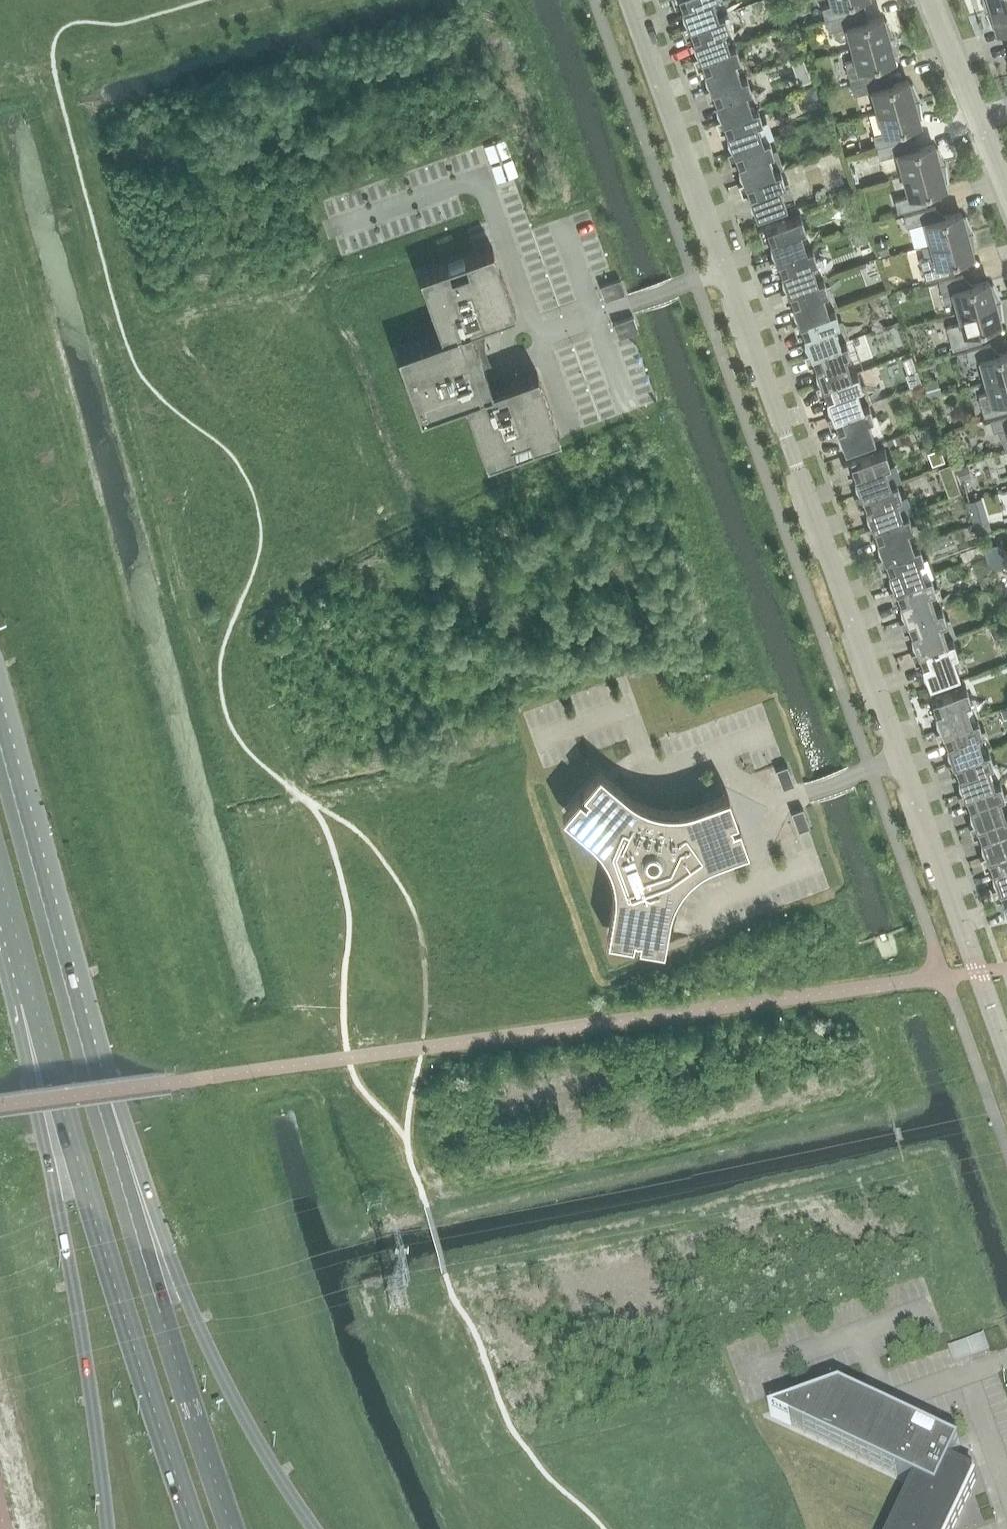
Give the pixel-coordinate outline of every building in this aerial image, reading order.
[(688,25),(718,14),(718,13),(713,0),(679,0),(681,5),(688,25)] [(832,5),(822,8),(825,20),(849,13),(846,2),(853,0),(831,0),(832,5)] [(985,11),(984,11),(985,11),(1006,5),(1006,0),(984,0),(985,11)] [(985,12),(992,28),(995,27),(996,31),(1006,28),(1006,5),(985,11),(985,12)] [(688,25),(692,37),(699,56),(729,46),(729,45),(722,26),(728,24),(723,12),(723,11),(718,13),(718,14),(688,25)] [(887,20),(884,21),(882,16),(852,25),(849,13),(825,20),(828,32),(832,31),(834,37),(840,41),(849,38),(852,48),(894,36),(894,35),(894,36),(887,20)] [(894,59),(893,55),(896,54),(894,37),(894,36),(852,48),(855,60),(845,62),(850,84),(875,77),(872,65),(894,59)] [(739,56),(735,44),(734,43),(729,45),(729,46),(699,56),(703,68),(710,88),(740,77),(740,76),(733,58),(739,56)] [(750,87),(746,75),(746,74),(740,76),(740,77),(710,88),(714,99),(722,119),(752,108),(751,107),(745,89),(750,87)] [(912,83),(909,84),(908,80),(878,88),(875,77),(850,84),(854,95),(872,90),(877,111),(920,100),(919,99),(912,83)] [(814,87),(805,90),(807,97),(812,99),(818,97),(814,87)] [(919,123),(918,118),(921,118),(919,101),(920,100),(877,111),(883,133),(873,135),(876,147),(900,140),(897,129),(919,123)] [(726,131),(733,150),(763,140),(763,139),(756,120),(762,118),(757,106),(757,105),(751,107),(752,108),(722,119),(726,131)] [(774,171),(774,170),(767,152),(773,150),(768,138),(768,137),(763,139),(763,140),(733,150),(737,162),(744,182),(774,171)] [(938,147),(935,148),(933,144),(903,152),(900,140),(876,147),(879,159),(897,154),(903,175),(945,163),(938,147)] [(898,212),(926,204),(923,193),(945,186),(944,182),(947,181),(945,164),(945,163),(903,175),(909,196),(894,200),(898,212)] [(748,193),(756,214),(786,203),(779,183),(784,181),(780,169),(779,168),(774,170),(774,171),(744,182),(748,193)] [(965,216),(962,217),(961,212),(938,218),(935,207),(903,216),(906,227),(924,222),(930,244),(972,232),(972,231),(972,232),(965,216)] [(764,226),(769,239),(776,258),(806,248),(806,247),(799,228),(805,226),(800,213),(764,226)] [(972,255),(971,250),(974,250),(972,233),(973,233),(972,232),(930,244),(933,255),(919,259),(925,281),(953,273),(950,261),(972,255)] [(886,239),(874,243),(879,257),(890,253),(886,239)] [(780,270),(787,289),(787,290),(817,279),(817,278),(810,260),(816,258),(811,246),(811,245),(806,247),(806,248),(776,258),(780,270)] [(470,327),(489,320),(515,311),(492,247),(419,274),(441,336),(397,351),(420,416),(464,400),(486,461),(560,435),(537,372),(492,388),(470,327)] [(993,284),(989,285),(988,281),(966,287),(963,275),(938,282),(944,303),(954,300),(958,312),(1000,300),(993,284)] [(817,279),(787,290),(791,302),(798,321),(799,322),(829,311),(828,310),(822,291),(827,289),(823,277),(822,276),(817,278),(817,279)] [(625,293),(620,281),(619,278),(600,285),(605,300),(625,293)] [(1000,324),(999,319),(1002,318),(1000,301),(1000,300),(958,312),(960,322),(946,327),(952,349),(981,341),(978,330),(1000,324)] [(838,321),(834,309),(834,308),(828,310),(829,311),(799,322),(803,333),(810,353),(840,342),(840,341),(833,323),(838,321)] [(613,323),(618,338),(638,330),(633,316),(613,323)] [(810,353),(814,364),(821,384),(851,373),(851,372),(844,354),(850,352),(845,340),(845,339),(840,341),(840,342),(810,353)] [(993,355),(990,344),(966,351),(969,363),(980,360),(985,381),(1006,375),(1006,352),(993,355)] [(825,396),(832,416),(862,405),(862,404),(855,385),(861,383),(857,371),(856,370),(851,372),(851,373),(821,384),(825,396)] [(907,374),(906,374),(910,386),(920,382),(916,370),(916,371),(907,374)] [(985,381),(988,392),(978,395),(984,417),(1006,410),(1006,405),(1005,398),(1006,398),(1006,375),(985,381)] [(936,378),(923,381),(928,398),(941,394),(936,378)] [(837,427),(844,448),(874,437),(867,417),(872,415),(868,403),(868,402),(862,404),(862,405),(832,416),(837,427)] [(990,420),(993,432),(996,431),(1006,451),(1006,450),(1006,415),(990,420)] [(884,448),(849,461),(853,474),(860,493),(890,483),(890,482),(883,463),(889,461),(884,448)] [(938,450),(929,453),(932,464),(942,460),(938,450)] [(950,463),(939,467),(943,479),(954,475),(950,463)] [(968,464),(957,467),(960,480),(971,477),(968,464)] [(896,480),(890,482),(890,483),(860,493),(865,505),(871,525),(902,514),(901,513),(895,495),(900,493),(896,481),(896,480)] [(883,556),(913,545),(906,526),(912,524),(907,512),(907,511),(901,513),(902,514),(871,525),(876,537),(883,556)] [(988,520),(974,523),(978,534),(991,530),(988,520)] [(924,577),(924,576),(917,558),(923,556),(918,543),(913,545),(883,556),(887,568),(894,587),(894,588),(924,577)] [(1003,553),(987,558),(990,569),(1006,564),(1003,553)] [(991,573),(984,576),(981,581),(984,589),(995,585),(991,573)] [(924,577),(894,588),(898,599),(905,619),(906,619),(936,608),(935,607),(929,589),(934,587),(930,575),(929,574),(924,576),(924,577)] [(936,608),(906,619),(910,631),(917,650),(917,651),(947,640),(946,639),(940,620),(945,618),(941,606),(941,605),(935,607),(936,608)] [(989,627),(994,640),(1006,635),(1006,625),(1006,621),(989,627)] [(921,662),(928,682),(958,672),(951,652),(957,650),(952,638),(952,637),(946,639),(947,640),(917,651),(921,662)] [(965,685),(930,698),(934,710),(941,730),(971,719),(971,718),(964,700),(970,698),(965,685)] [(941,730),(945,741),(952,761),(982,750),(975,731),(981,729),(977,717),(976,716),(971,718),(971,719),(941,730)] [(982,750),(952,761),(956,773),(964,792),(964,793),(994,782),(993,781),(987,763),(992,761),(988,748),(982,750)] [(782,788),(794,784),(787,765),(775,769),(782,788)] [(712,857),(722,854),(747,845),(727,791),(695,803),(688,805),(680,806),(678,807),(673,807),(668,807),(665,807),(658,806),(655,805),(650,804),(648,803),(643,802),(637,798),(632,796),(630,794),(626,791),(598,768),(562,811),(590,835),(593,839),(595,841),(597,842),(600,846),(602,851),(604,853),(606,857),(608,862),(609,864),(610,867),(611,871),(612,876),(613,879),(613,884),(613,889),(613,891),(613,896),(612,901),(606,935),(662,945),(668,911),(669,909),(670,904),(672,899),(672,897),(674,892),(677,888),(679,884),(682,880),(687,874),(691,871),(697,866),(699,864),(703,862),(708,859),(712,857)] [(999,779),(993,781),(994,782),(964,793),(968,804),(975,824),(1005,813),(1005,812),(998,794),(1004,792),(999,780),(999,779)] [(810,827),(803,808),(803,807),(791,812),(798,831),(810,827)] [(1005,812),(1005,813),(975,824),(979,836),(986,855),(1006,848),(1006,812),(1005,812)] [(997,887),(1006,883),(1006,848),(986,855),(990,867),(997,887)] [(997,887),(1002,898),(1006,913),(1006,883),(997,887)] [(973,1357),(990,1351),(983,1334),(983,1335),(948,1347),(954,1363),(973,1357)] [(770,1415),(915,1483),(894,1528),(952,1528),(977,1477),(951,1465),(960,1446),(841,1389),(770,1415)]
